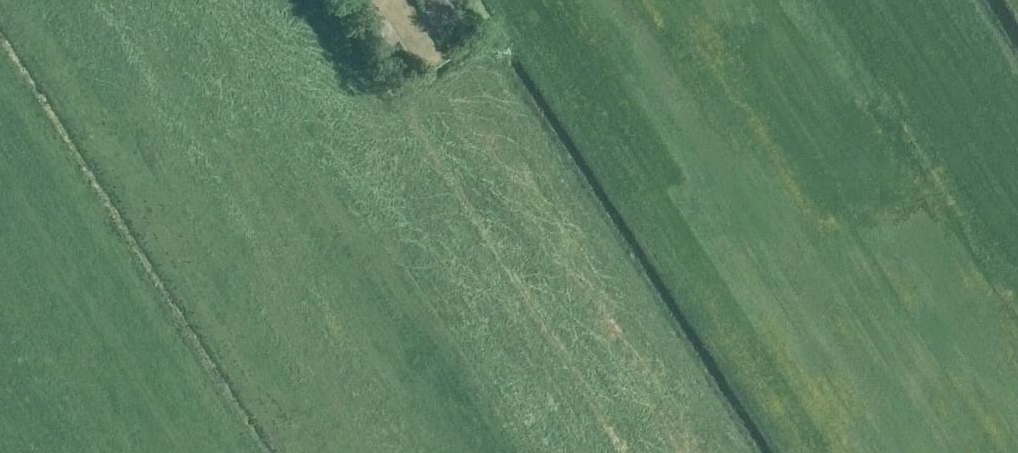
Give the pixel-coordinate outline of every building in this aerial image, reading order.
[(469,35),(479,28),(471,17),(474,15),(464,0),(419,0),(442,34),(460,22),(469,35)]
